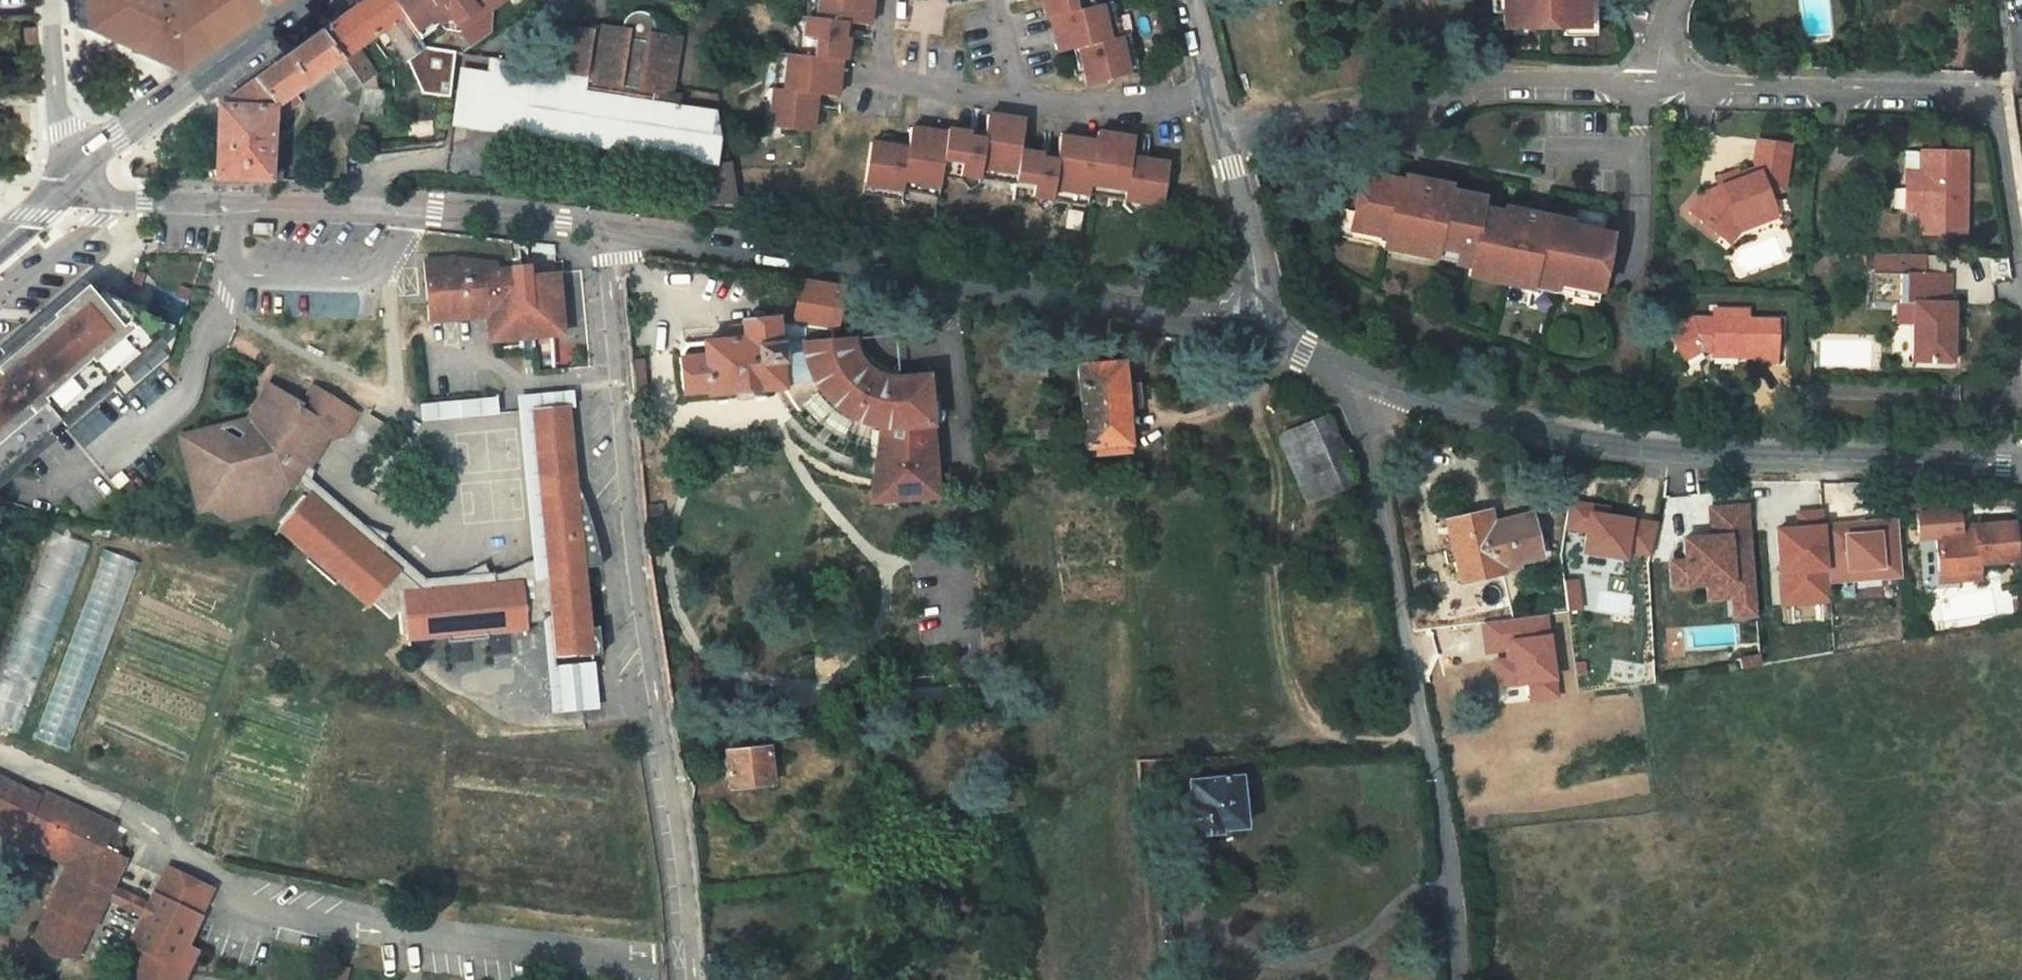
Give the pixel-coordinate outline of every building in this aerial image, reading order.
[(60,23),(63,44),(145,82),(152,85),(167,74),(235,23),(220,0),(57,0),(60,23)] [(245,15),(265,0),(234,0),(245,15)] [(408,57),(410,57),(440,62),(447,63),(459,50),(465,42),(471,30),(475,19),(474,9),(473,5),(477,2),(481,6),(489,0),(372,0),(369,2),(408,57)] [(805,4),(812,5),(809,39),(802,39),(800,79),(791,79),(782,77),(779,114),(770,113),(769,143),(768,152),(806,155),(810,117),(822,119),(835,119),(838,84),(842,42),(854,44),(867,44),(871,10),(864,8),(864,0),(805,0),(805,4)] [(1020,8),(1032,6),(1042,3),(1052,37),(1061,70),(1073,68),(1086,65),(1090,81),(1083,82),(1089,104),(1140,91),(1131,53),(1120,55),(1115,57),(1106,23),(1100,25),(1094,27),(1087,0),(1018,0),(1020,8)] [(1094,27),(1100,25),(1094,5),(1097,0),(1087,0),(1094,27)] [(1485,0),(1474,0),(1475,29),(1485,29),(1485,0)] [(1485,29),(1486,44),(1510,43),(1544,43),(1567,42),(1567,4),(1566,0),(1485,0),(1485,29)] [(1567,4),(1567,42),(1544,43),(1544,51),(1577,50),(1577,4),(1574,4),(1573,0),(1566,0),(1567,4)] [(309,46),(331,80),(343,71),(375,47),(392,69),(408,57),(369,2),(309,46)] [(1045,39),(1052,37),(1042,3),(1032,6),(1036,19),(1040,18),(1045,39)] [(805,4),(802,39),(809,39),(812,5),(805,4)] [(535,75),(657,92),(662,47),(644,44),(644,37),(642,28),(638,23),(631,21),(624,20),(617,23),(613,27),(611,33),(610,38),(591,36),(590,40),(543,33),(535,75)] [(1112,22),(1106,23),(1115,57),(1120,55),(1112,22)] [(793,56),(791,79),(800,79),(802,39),(794,38),(785,47),(793,56)] [(852,62),(854,44),(842,42),(838,84),(843,84),(846,62),(852,62)] [(204,124),(203,195),(277,196),(278,185),(263,184),(263,149),(289,130),(281,119),(313,95),(327,115),(345,102),(339,93),(331,80),(309,46),(204,124)] [(440,62),(410,57),(408,57),(392,69),(407,100),(437,104),(440,62)] [(1078,84),(1083,82),(1090,81),(1086,65),(1073,68),(1075,74),(1078,84)] [(476,87),(448,84),(445,110),(516,117),(520,72),(478,67),(476,87)] [(343,71),(331,80),(339,93),(352,85),(343,71)] [(516,117),(445,110),(443,134),(707,169),(714,151),(714,149),(710,119),(670,115),(672,103),(656,101),(657,92),(535,75),(520,72),(516,117)] [(773,76),(770,113),(779,114),(782,77),(773,76)] [(353,103),(351,119),(372,120),(373,104),(353,103)] [(810,117),(806,155),(813,155),(816,130),(821,130),(822,119),(810,117)] [(895,168),(873,165),(865,217),(902,223),(904,215),(905,207),(940,212),(941,204),(941,196),(982,202),(983,195),(1017,199),(1016,208),(1014,219),(1051,225),(1052,218),(1090,225),(1091,220),(1093,211),(1126,217),(1125,224),(1155,229),(1162,229),(1169,189),(1133,183),(1134,175),(1135,159),(1101,154),(1099,162),(1060,157),(1057,172),(1056,181),(1021,177),(1023,170),(1026,142),(991,138),(988,152),(987,163),(948,155),(914,151),(912,165),(911,176),(894,175),(895,168)] [(948,151),(948,155),(987,163),(988,152),(972,150),(971,154),(948,151)] [(1776,205),(1782,161),(1749,155),(1746,178),(1747,183),(1731,189),(1720,193),(1722,198),(1713,201),(1700,205),(1686,223),(1716,250),(1727,236),(1767,222),(1762,210),(1776,205)] [(896,164),(895,168),(894,175),(911,176),(912,165),(896,164)] [(1917,185),(1918,165),(1899,164),(1898,184),(1917,185)] [(1953,165),(1918,165),(1917,185),(1898,184),(1897,219),(1912,219),(1911,241),(1956,242),(1957,200),(1947,199),(1948,188),(1952,188),(1953,165)] [(1958,166),(1953,165),(1952,188),(1948,188),(1947,199),(1957,200),(1958,166)] [(1043,172),(1023,170),(1021,177),(1056,181),(1057,172),(1044,171),(1043,172)] [(732,211),(727,173),(703,177),(709,214),(732,211)] [(1147,177),(1134,175),(1133,183),(1169,189),(1170,184),(1146,179),(1147,177)] [(1408,189),(1358,178),(1355,195),(1346,235),(1382,243),(1407,248),(1404,259),(1432,265),(1435,254),(1470,261),(1479,216),(1482,205),(1448,197),(1433,194),(1434,189),(1420,186),(1418,194),(1407,192),(1408,189)] [(1709,192),(1713,201),(1722,198),(1720,193),(1731,189),(1730,185),(1709,192)] [(1434,187),(1434,189),(1433,194),(1448,197),(1450,190),(1434,187)] [(1346,235),(1355,195),(1351,194),(1347,215),(1340,214),(1334,241),(1345,244),(1369,249),(1370,247),(1380,249),(1382,243),(1346,235)] [(1503,212),(1501,220),(1516,223),(1517,219),(1518,219),(1518,216),(1503,212)] [(1501,220),(1479,216),(1470,261),(1467,272),(1501,280),(1499,290),(1527,296),(1529,286),(1554,291),(1594,299),(1597,300),(1609,243),(1548,230),(1542,229),(1541,231),(1530,230),(1532,222),(1518,219),(1517,219),(1516,223),(1501,220)] [(1089,230),(1090,225),(1052,218),(1051,225),(1089,230)] [(1727,236),(1716,250),(1724,256),(1733,245),(1770,232),(1767,222),(1727,236)] [(1380,249),(1379,253),(1404,259),(1407,248),(1382,243),(1380,249)] [(278,250),(260,248),(259,258),(278,259),(278,250)] [(1470,261),(1435,254),(1432,265),(1467,272),(1470,261)] [(1917,261),(1869,260),(1869,280),(1866,280),(1865,309),(1892,309),(1907,310),(1907,330),(1906,369),(1945,369),(1946,310),(1942,310),(1943,282),(1938,281),(1917,281),(1917,261)] [(1939,262),(1917,261),(1917,281),(1938,281),(1939,262)] [(1501,280),(1467,272),(1465,283),(1499,290),(1501,280)] [(460,285),(429,288),(432,320),(436,320),(437,328),(433,331),(434,348),(494,343),(496,363),(501,368),(505,368),(525,365),(525,362),(540,361),(540,365),(565,363),(569,357),(564,300),(534,303),(528,293),(519,297),(505,298),(497,291),(482,291),(482,288),(460,285)] [(1554,291),(1529,286),(1527,296),(1552,302),(1553,298),(1554,291)] [(1594,299),(1554,291),(1553,298),(1567,301),(1566,304),(1592,310),(1594,299)] [(179,347),(92,307),(0,384),(0,497),(179,347)] [(1907,310),(1892,309),(1892,329),(1907,330),(1907,310)] [(892,502),(880,502),(877,501),(872,535),(873,542),(878,545),(884,548),(934,551),(939,483),(947,484),(951,452),(941,452),(942,432),(932,430),(922,430),(911,428),(904,425),(909,417),(900,410),(891,398),(889,392),(880,395),(877,380),(865,378),(859,377),(866,320),(821,313),(820,344),(817,361),(820,361),(820,381),(797,382),(798,407),(795,407),(794,429),(821,417),(823,420),(829,429),(849,449),(861,458),(872,462),(881,465),(891,468),(899,468),(892,502)] [(1772,371),(1771,330),(1742,330),(1742,321),(1709,321),(1709,330),(1689,329),(1677,337),(1678,340),(1668,346),(1680,366),(1696,356),(1709,356),(1709,362),(1709,367),(1750,368),(1750,371),(1772,371)] [(795,381),(794,352),(755,354),(755,360),(744,361),(744,374),(699,377),(690,384),(694,433),(718,431),(719,434),(794,429),(795,407),(798,407),(797,382),(795,381)] [(1696,356),(1680,366),(1684,371),(1698,363),(1709,362),(1709,356),(1696,356)] [(1131,446),(1126,367),(1086,370),(1091,448),(1131,446)] [(304,426),(280,409),(256,446),(244,464),(228,453),(190,462),(206,529),(213,529),(228,540),(276,529),(288,509),(296,515),(300,509),(313,520),(310,524),(307,521),(283,548),(286,551),(282,556),(310,581),(307,585),(336,612),(340,608),(368,633),(373,628),(393,645),(398,640),(401,640),(403,662),(409,662),(410,668),(448,665),(449,670),(489,667),(489,662),(528,659),(527,649),(547,647),(546,640),(554,640),(558,684),(584,681),(585,686),(604,684),(602,657),(594,657),(589,605),(585,605),(584,597),(605,595),(602,579),(600,574),(600,572),(598,567),(598,564),(597,559),(596,558),(597,558),(595,553),(595,552),(594,549),(588,530),(586,525),(586,524),(584,520),(584,518),(580,508),(579,505),(578,503),(576,498),(574,494),(572,489),(571,486),(569,484),(567,481),(567,480),(565,478),(566,491),(551,493),(555,553),(556,570),(547,570),(549,591),(542,592),(542,589),(536,590),(532,590),(515,598),(507,601),(498,603),(498,601),(492,602),(488,592),(463,604),(429,606),(387,570),(392,561),(365,551),(315,505),(317,495),(309,493),(317,482),(311,478),(328,451),(306,436),(310,430),(304,426)] [(316,409),(304,426),(310,430),(306,436),(328,451),(311,478),(317,482),(321,485),(332,467),(349,463),(365,439),(316,409)] [(574,421),(544,423),(545,439),(575,437),(574,421)] [(544,423),(522,426),(536,590),(542,589),(542,592),(549,591),(547,570),(556,570),(555,553),(551,493),(566,491),(565,478),(567,480),(567,481),(569,484),(571,486),(572,489),(574,494),(576,498),(578,503),(579,505),(580,508),(575,437),(545,439),(544,423)] [(1292,436),(1305,468),(1321,505),(1351,495),(1325,423),(1292,436)] [(497,443),(496,426),(432,431),(433,447),(497,443)] [(256,446),(228,453),(244,464),(256,446)] [(1650,555),(1656,524),(1607,518),(1591,515),(1592,507),(1570,504),(1566,530),(1588,533),(1585,554),(1625,559),(1626,551),(1650,555)] [(1591,515),(1607,518),(1608,510),(1592,507),(1591,515)] [(1756,619),(1746,507),(1725,509),(1725,510),(1709,511),(1712,541),(1683,544),(1684,566),(1671,567),(1673,591),(1708,588),(1732,586),(1733,601),(1735,621),(1756,619)] [(1503,523),(1527,517),(1525,510),(1501,516),(1503,523)] [(1937,538),(1941,573),(1960,570),(1962,581),(1984,579),(1981,564),(2020,560),(2016,523),(2010,523),(1992,525),(1976,526),(1976,530),(1961,531),(1959,511),(1917,514),(1920,539),(1937,538)] [(1828,582),(1901,576),(1896,521),(1823,527),(1822,514),(1797,516),(1799,531),(1776,533),(1782,607),(1830,603),(1828,582)] [(1543,559),(1532,516),(1527,517),(1503,523),(1490,526),(1488,515),(1446,526),(1462,585),(1520,571),(1520,565),(1543,559)] [(0,675),(0,723),(23,731),(85,542),(48,530),(0,675)] [(71,747),(128,557),(97,548),(40,738),(71,747)] [(1942,583),(1962,581),(1960,570),(1941,573),(1942,583)] [(1732,586),(1708,588),(1709,603),(1733,601),(1732,586)] [(1516,661),(1497,663),(1500,686),(1519,684),(1531,683),(1533,700),(1559,697),(1549,616),(1484,624),(1488,652),(1515,648),(1516,661)] [(554,640),(546,640),(547,647),(556,742),(603,738),(599,692),(559,695),(558,684),(554,640)] [(1762,666),(1761,656),(1740,658),(1741,670),(1762,666)] [(736,774),(738,813),(783,809),(780,771),(736,774)] [(81,863),(77,873),(58,914),(60,915),(46,946),(87,965),(102,934),(104,935),(135,867),(124,862),(130,850),(118,845),(123,833),(68,808),(63,810),(61,805),(49,799),(47,804),(0,783),(0,828),(24,839),(33,836),(47,842),(50,849),(81,863)] [(1247,856),(1245,818),(1242,808),(1195,812),(1199,865),(1218,863),(1219,860),(1247,856)] [(21,848),(24,854),(38,861),(45,858),(77,873),(81,863),(50,849),(47,842),(33,836),(24,839),(0,828),(0,838),(21,848)] [(222,895),(178,875),(166,902),(165,901),(142,952),(188,973),(211,923),(210,923),(222,895)]
